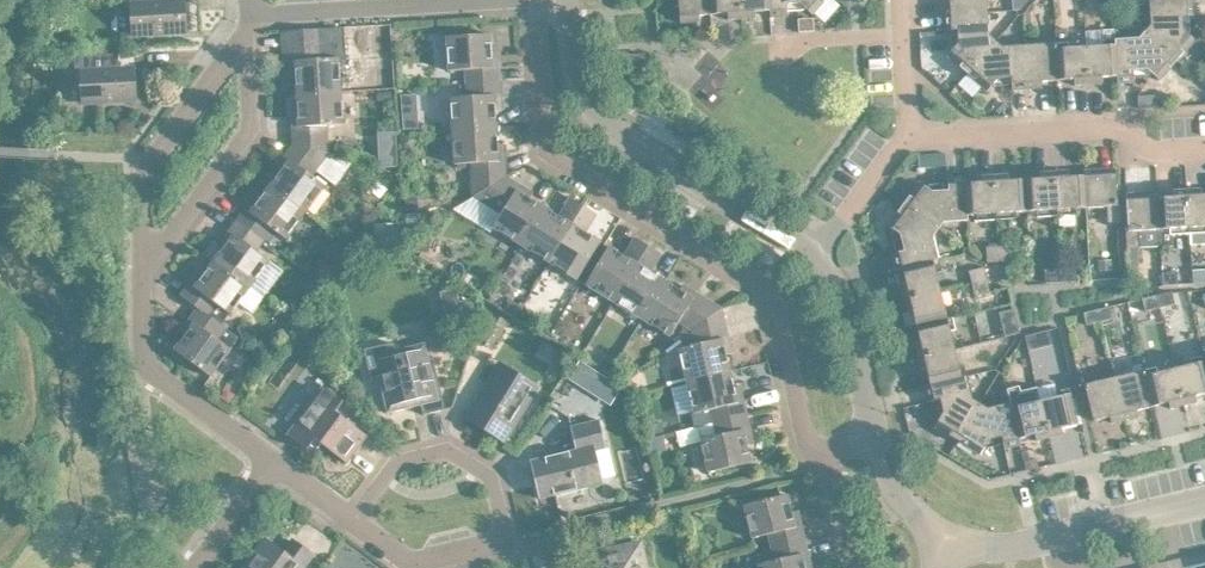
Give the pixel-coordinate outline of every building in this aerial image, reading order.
[(136,27),(185,24),(184,0),(134,0),(136,27)] [(684,14),(703,13),(702,8),(714,7),(714,0),(683,0),(684,14)] [(714,7),(731,6),(731,12),(745,11),(744,0),(714,0),(714,7)] [(745,11),(758,10),(758,4),(774,3),(774,0),(744,0),(745,11)] [(774,3),(774,9),(791,8),(790,0),(774,0),(774,3)] [(1148,24),(1180,53),(1198,33),(1186,22),(1185,8),(1196,8),(1196,0),(1153,0),(1154,17),(1148,24)] [(951,48),(971,66),(999,33),(992,28),(991,4),(948,7),(949,23),(961,22),(962,36),(951,48)] [(299,68),(300,86),(344,83),(342,50),(326,51),(324,21),(290,23),(293,69),(299,68)] [(1142,31),(1119,32),(1121,69),(1120,69),(1121,75),(1138,74),(1137,63),(1151,62),(1163,73),(1180,53),(1148,24),(1142,31)] [(468,61),(469,75),(503,73),(501,43),(495,44),(494,26),(449,29),(452,62),(468,61)] [(111,31),(101,31),(102,46),(112,46),(111,31)] [(1107,39),(1089,40),(1092,77),(1105,76),(1105,70),(1120,69),(1121,69),(1119,32),(1107,33),(1107,39)] [(999,33),(971,66),(991,83),(1001,71),(1015,70),(1016,82),(1032,81),(1029,38),(1006,39),(999,33)] [(1071,35),(1059,36),(1061,73),(1077,72),(1078,78),(1092,77),(1089,40),(1072,41),(1071,35)] [(1059,36),(1029,38),(1032,81),(1045,80),(1045,74),(1061,73),(1059,36)] [(84,64),(86,95),(135,92),(133,60),(123,61),(122,45),(112,46),(102,46),(78,48),(79,64),(84,64)] [(628,47),(629,60),(648,59),(648,46),(628,47)] [(453,89),(455,122),(500,120),(499,102),(505,102),(503,73),(469,75),(470,88),(453,89)] [(295,103),(297,135),(331,145),(330,117),(346,116),(344,83),(300,86),(301,103),(295,103)] [(474,154),(476,188),(509,168),(507,137),(501,137),(500,120),(455,122),(457,155),(474,154)] [(283,164),(273,178),(308,204),(328,177),(315,167),(331,145),(297,135),(278,160),(283,164)] [(950,145),(920,146),(921,159),(951,158),(950,145)] [(1087,163),(1087,169),(1088,169),(1090,200),(1110,199),(1111,215),(1124,214),(1123,197),(1121,198),(1118,161),(1087,163)] [(1071,164),(1057,165),(1060,207),(1079,206),(1079,201),(1090,200),(1088,169),(1087,169),(1071,170),(1071,164)] [(1044,171),(1028,172),(1030,204),(1040,203),(1041,209),(1060,207),(1057,165),(1044,166),(1044,171)] [(496,220),(524,237),(548,199),(533,190),(536,184),(509,168),(476,188),(505,205),(496,220)] [(1011,168),(997,169),(1000,211),(1019,210),(1019,204),(1030,204),(1028,172),(1011,173),(1011,168)] [(984,175),(968,176),(970,207),(980,207),(981,212),(1000,211),(997,169),(984,169),(984,175)] [(923,175),(907,196),(941,221),(946,214),(971,213),(970,207),(968,176),(968,170),(951,171),(952,183),(935,184),(923,175)] [(257,188),(240,212),(267,232),(275,221),(289,231),(308,204),(273,178),(262,191),(257,188)] [(1190,183),(1193,226),(1193,236),(1204,236),(1204,188),(1204,182),(1190,183)] [(1177,190),(1161,191),(1163,238),(1164,238),(1164,239),(1176,238),(1175,227),(1193,226),(1190,183),(1176,184),(1177,190)] [(1161,191),(1161,185),(1129,187),(1132,223),(1129,223),(1130,240),(1163,238),(1161,191)] [(421,188),(407,188),(408,201),(422,200),(421,188)] [(524,237),(552,254),(587,198),(573,190),(562,208),(548,199),(524,237)] [(900,262),(906,261),(906,260),(942,251),(936,229),(941,221),(907,196),(891,218),(903,227),(907,243),(896,246),(900,262)] [(587,198),(552,254),(580,271),(604,233),(588,224),(600,206),(587,198)] [(227,239),(217,253),(253,279),(273,253),(259,243),(267,232),(240,212),(222,235),(227,239)] [(403,214),(377,215),(377,230),(404,229),(403,214)] [(589,276),(617,294),(651,238),(638,229),(627,247),(612,238),(589,276)] [(1014,237),(1002,238),(1003,254),(1015,253),(1014,237)] [(617,294),(645,311),(668,273),(654,264),(665,246),(651,238),(617,294)] [(1003,254),(1002,238),(989,239),(990,254),(1003,254)] [(904,278),(907,291),(943,282),(939,265),(944,263),(942,251),(906,260),(906,261),(909,276),(904,278)] [(1115,252),(1102,252),(1102,263),(1116,262),(1115,252)] [(184,287),(200,300),(201,299),(211,307),(212,307),(219,296),(233,306),(253,279),(217,253),(207,267),(202,263),(184,287)] [(972,263),(975,275),(990,271),(987,259),(972,263)] [(1078,261),(1063,262),(1064,274),(1079,273),(1078,261)] [(330,268),(323,262),(317,268),(324,274),(330,268)] [(1064,274),(1063,262),(1048,263),(1049,275),(1064,274)] [(1196,263),(1196,276),(1204,275),(1204,262),(1196,263)] [(1165,265),(1166,278),(1181,277),(1180,264),(1165,265)] [(990,271),(975,275),(978,287),(993,283),(990,271)] [(682,314),(695,322),(725,300),(686,276),(683,282),(668,273),(645,311),(673,328),(682,314)] [(459,281),(443,284),(450,314),(479,308),(475,289),(461,291),(459,281)] [(916,303),(920,319),(956,310),(953,298),(947,300),(943,282),(907,291),(910,304),(916,303)] [(1175,284),(1160,287),(1163,300),(1178,296),(1175,284)] [(1163,300),(1160,287),(1145,291),(1148,303),(1163,300)] [(514,292),(508,302),(519,308),(525,298),(514,292)] [(219,296),(212,307),(225,317),(233,306),(219,296)] [(1116,298),(1101,302),(1104,314),(1119,310),(1116,298)] [(201,299),(200,300),(183,324),(188,327),(177,341),(213,368),(233,341),(220,331),(229,319),(225,317),(212,307),(211,307),(201,299)] [(682,341),(690,373),(733,363),(729,346),(735,345),(725,300),(695,322),(698,337),(682,341)] [(1002,305),(1005,316),(1020,313),(1017,301),(1002,305)] [(1104,314),(1101,302),(1087,305),(1089,317),(1104,314)] [(495,305),(481,333),(497,341),(511,314),(495,305)] [(918,336),(921,349),(957,341),(953,323),(958,322),(956,310),(920,319),(924,335),(918,336)] [(1020,313),(1005,316),(1008,328),(1023,325),(1020,313)] [(1052,322),(1040,325),(1043,340),(1055,337),(1052,322)] [(268,325),(258,339),(268,345),(277,332),(268,325)] [(1043,340),(1040,325),(1028,328),(1031,343),(1043,340)] [(390,405),(423,397),(426,407),(434,405),(448,401),(436,349),(432,350),(428,334),(402,340),(404,349),(401,349),(403,357),(385,362),(389,381),(385,382),(390,405)] [(930,361),(934,377),(970,368),(967,357),(961,358),(957,341),(921,349),(924,363),(930,361)] [(1178,361),(1186,398),(1200,395),(1198,389),(1204,388),(1204,349),(1194,352),(1195,357),(1178,361)] [(473,408),(506,428),(536,380),(503,359),(473,408)] [(1159,360),(1147,363),(1156,400),(1172,396),(1173,401),(1186,398),(1178,361),(1160,366),(1159,360)] [(713,402),(717,415),(750,407),(743,378),(737,380),(733,363),(690,373),(697,405),(713,402)] [(1147,363),(1118,370),(1128,412),(1141,409),(1140,404),(1156,400),(1147,363)] [(938,419),(960,433),(983,396),(975,391),(970,368),(934,377),(928,378),(932,394),(943,392),(946,405),(938,419)] [(1128,412),(1118,370),(1088,377),(1097,414),(1113,410),(1115,416),(1128,412)] [(291,428),(326,454),(334,443),(349,454),(369,427),(338,404),(346,393),(327,379),(291,428)] [(1014,395),(1013,395),(1022,431),(1038,427),(1039,433),(1052,430),(1044,394),(1043,394),(1040,380),(1023,384),(1022,379),(1010,382),(1014,395)] [(1061,389),(1044,394),(1052,430),(1065,426),(1064,421),(1081,417),(1072,381),(1060,384),(1061,389)] [(983,396),(960,433),(983,446),(992,432),(1005,429),(1007,440),(1024,436),(1022,431),(1013,395),(990,400),(983,396)] [(750,407),(717,415),(720,428),(703,432),(711,465),(755,455),(751,437),(757,436),(750,407)] [(543,490),(558,487),(606,475),(598,442),(609,440),(601,411),(574,418),(579,441),(533,452),(543,490)] [(666,427),(651,431),(654,446),(670,442),(666,427)] [(771,526),(775,539),(808,531),(801,503),(795,504),(791,487),(747,497),(755,530),(771,526)] [(316,547),(296,532),(286,545),(268,531),(240,567),(300,567),(316,547)] [(764,567),(810,567),(808,561),(814,560),(808,531),(775,539),(778,552),(761,556),(764,567)] [(596,567),(650,567),(642,536),(591,548),(596,567)] [(692,555),(693,567),(702,567),(701,555),(692,555)]
